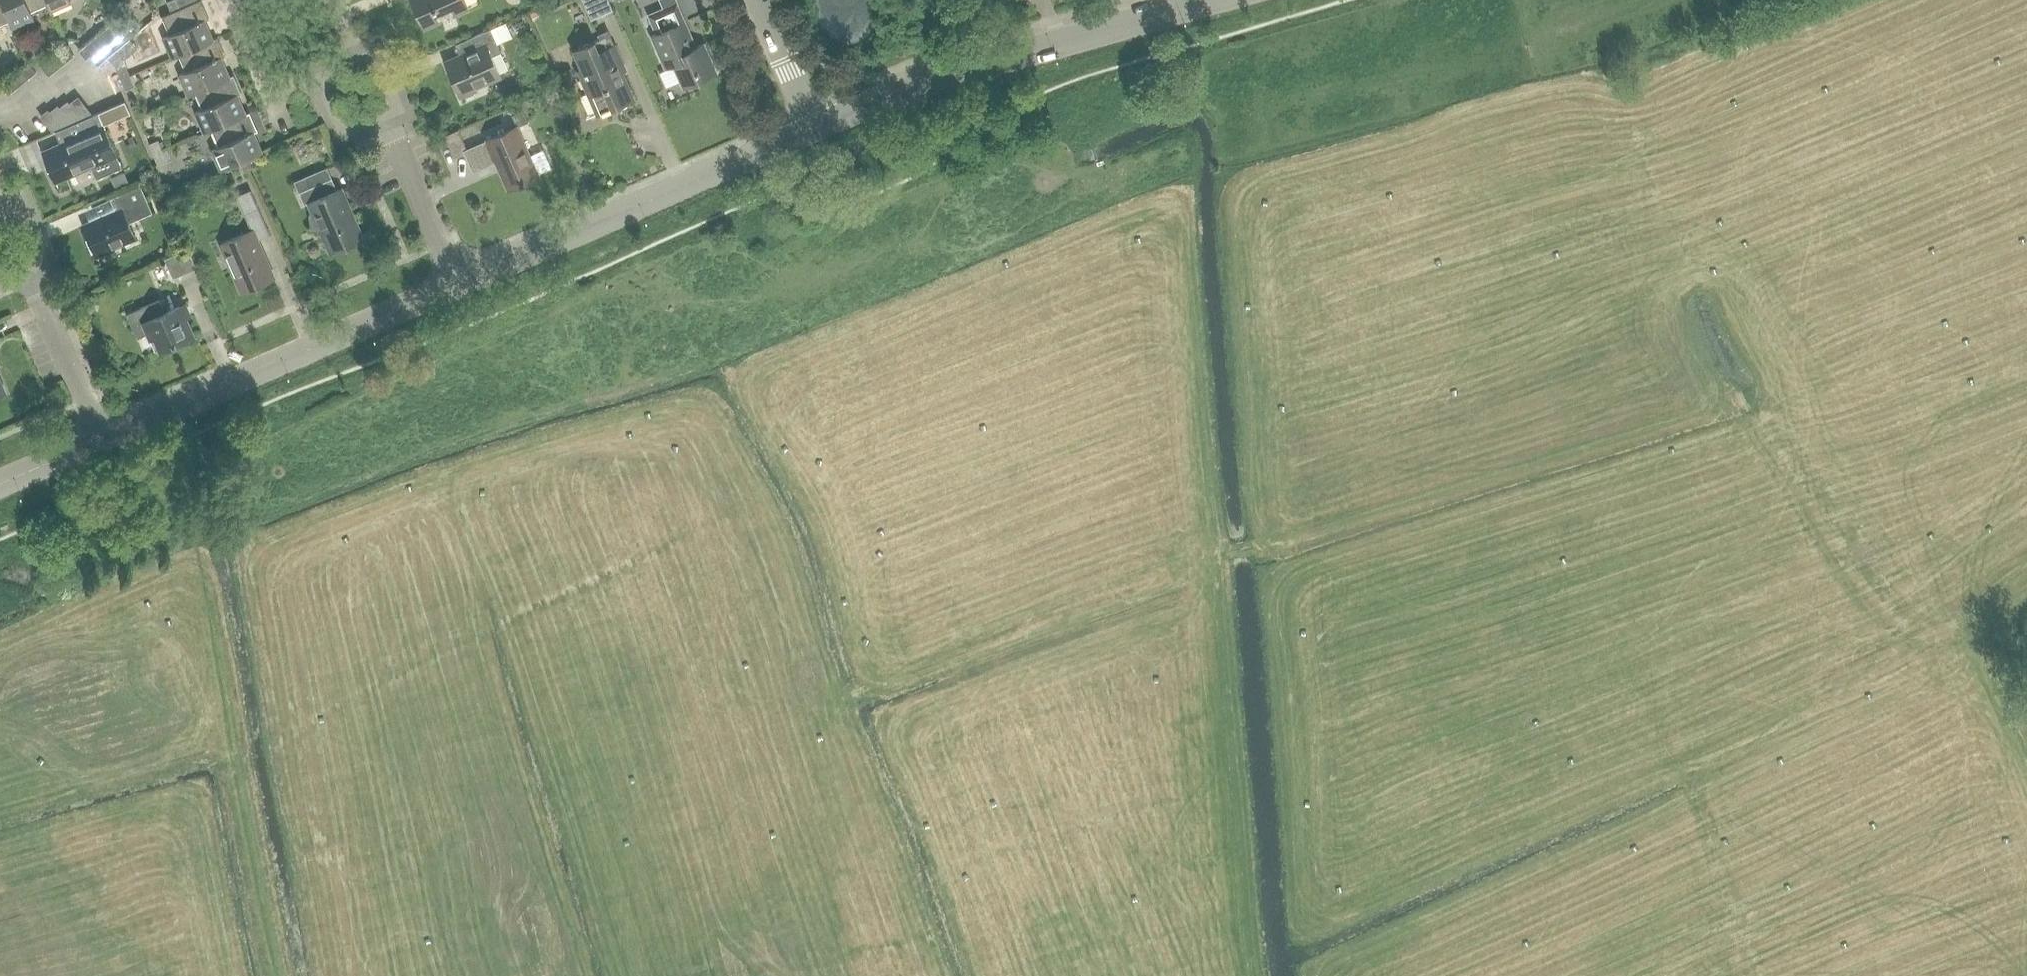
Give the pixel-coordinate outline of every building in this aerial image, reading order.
[(10,21),(1,0),(0,0),(0,25),(10,21)] [(45,0),(1,0),(10,21),(13,28),(34,19),(31,12),(47,4),(45,0)] [(47,4),(50,11),(71,2),(70,0),(45,0),(47,4)] [(213,39),(205,20),(209,19),(201,0),(172,0),(167,2),(171,13),(162,17),(170,35),(162,38),(172,59),(178,56),(213,39)] [(424,28),(441,21),(439,17),(451,12),(453,16),(468,9),(464,0),(412,0),(424,28)] [(609,0),(584,0),(592,20),(614,11),(609,0)] [(677,3),(675,0),(660,0),(664,9),(649,15),(657,34),(652,36),(666,68),(674,65),(683,87),(714,74),(715,70),(704,44),(696,47),(677,3)] [(140,30),(133,22),(108,42),(115,51),(140,30)] [(501,53),(497,44),(513,37),(506,22),(466,40),(472,52),(445,64),(458,93),(499,75),(491,57),(501,53)] [(86,59),(114,35),(110,26),(80,51),(86,59)] [(600,39),(574,51),(582,69),(578,71),(597,115),(634,99),(622,72),(626,70),(615,45),(614,45),(608,30),(598,35),(600,39)] [(195,93),(229,77),(221,58),(225,56),(217,37),(213,39),(178,56),(186,72),(179,75),(188,96),(195,93)] [(66,47),(59,53),(58,54),(66,63),(74,56),(66,47)] [(118,50),(115,51),(108,58),(114,65),(116,67),(125,59),(118,50)] [(28,64),(21,70),(28,79),(36,73),(28,64)] [(116,70),(125,90),(134,86),(125,66),(116,70)] [(211,130),(245,114),(237,95),(241,94),(233,75),(229,77),(195,93),(202,110),(195,113),(204,133),(211,130)] [(120,118),(130,114),(125,101),(114,106),(120,118)] [(553,167),(552,166),(545,150),(530,156),(517,127),(528,122),(523,111),(512,116),(517,127),(486,140),(487,141),(467,150),(464,151),(465,153),(473,171),(498,160),(502,171),(500,172),(507,189),(538,175),(538,174),(553,167)] [(220,171),(262,153),(253,133),(257,131),(249,112),(245,114),(211,130),(218,147),(211,150),(220,171)] [(98,113),(76,123),(81,136),(42,153),(55,182),(90,166),(95,179),(122,168),(98,113)] [(455,157),(465,153),(464,151),(467,150),(458,131),(445,137),(455,157)] [(158,141),(150,144),(154,154),(162,151),(158,141)] [(162,151),(154,154),(158,165),(167,161),(162,151)] [(253,169),(249,160),(240,164),(244,173),(253,169)] [(310,202),(316,215),(310,216),(313,233),(323,231),(332,253),(361,240),(339,189),(337,190),(332,178),(326,181),(322,171),(294,183),(304,205),(310,202)] [(115,212),(83,226),(95,255),(135,238),(129,223),(152,213),(140,186),(110,199),(115,212)] [(270,235),(258,208),(251,192),(237,198),(251,230),(220,244),(242,292),(274,278),(257,241),(270,235)] [(196,269),(188,250),(165,260),(174,279),(196,269)] [(159,301),(126,315),(137,339),(148,334),(155,352),(194,335),(181,306),(164,313),(159,301)]
